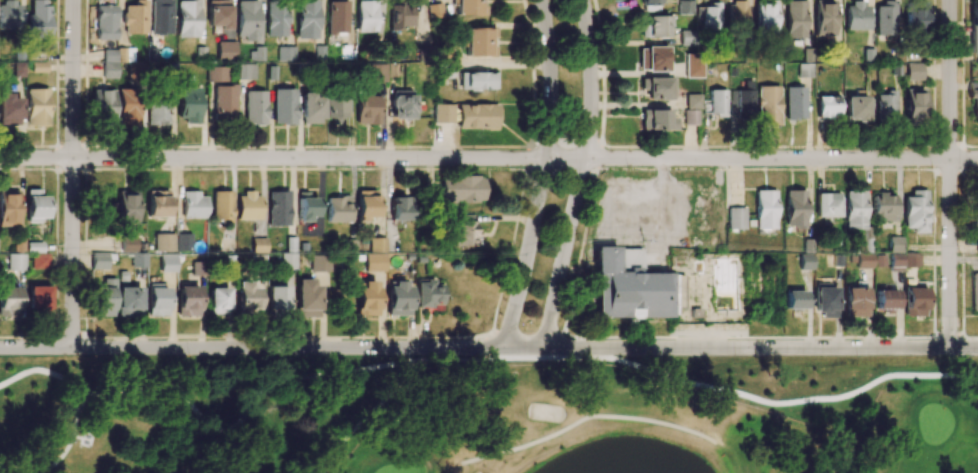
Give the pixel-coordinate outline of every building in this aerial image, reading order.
[(29,15),(26,15),(25,38),(47,39),(48,0),(30,0),(29,15)] [(134,6),(123,6),(123,34),(146,34),(146,0),(134,0),(134,6)] [(151,34),(172,35),(172,0),(151,0),(151,34)] [(199,0),(177,0),(177,37),(199,37),(199,0)] [(207,25),(220,26),(220,29),(230,30),(230,0),(208,0),(207,25)] [(315,0),(297,0),(296,39),(318,39),(318,0),(315,0)] [(485,6),(479,6),(479,0),(455,0),(455,15),(485,16),(485,6)] [(258,41),(258,1),(236,1),(237,36),(245,36),(245,41),(258,41)] [(327,1),(328,36),(347,35),(347,1),(327,1)] [(376,32),(375,1),(356,2),(357,33),(376,32)] [(693,1),(678,1),(678,14),(692,15),(693,1)] [(785,1),(786,39),(805,38),(805,1),(785,1)] [(834,1),(814,1),(814,36),(834,36),(834,1)] [(388,27),(411,27),(412,2),(389,2),(388,27)] [(709,7),(696,7),(696,22),(702,21),(702,30),(720,30),(719,2),(709,3),(709,7)] [(727,3),(727,29),(746,28),(746,2),(727,3)] [(926,3),(905,2),(904,33),(926,34),(926,3)] [(19,29),(20,3),(0,3),(0,29),(19,29)] [(755,35),(775,34),(774,3),(755,3),(755,35)] [(868,30),(868,4),(845,3),(844,30),(868,30)] [(875,3),(875,35),(894,36),(895,3),(875,3)] [(428,18),(442,17),(442,4),(428,4),(428,18)] [(116,6),(95,6),(95,39),(115,40),(116,6)] [(267,37),(287,36),(286,6),(267,6),(267,37)] [(977,54),(977,12),(971,12),(970,54),(977,54)] [(642,37),(667,38),(667,28),(671,28),(671,16),(642,16),(642,37)] [(495,57),(495,46),(489,46),(490,38),(495,38),(495,28),(466,28),(465,56),(495,57)] [(680,45),(694,46),(694,31),(681,30),(680,45)] [(236,42),(217,42),(217,60),(236,60),(236,42)] [(295,61),(295,47),(278,47),(277,61),(295,61)] [(639,71),(667,71),(667,47),(639,47),(639,71)] [(116,79),(117,50),(103,49),(102,78),(116,79)] [(686,78),(703,78),(703,54),(685,54),(686,78)] [(46,63),(31,63),(31,73),(46,72),(46,63)] [(452,64),(439,63),(439,78),(451,79),(452,64)] [(255,79),(255,64),(238,64),(238,79),(255,79)] [(386,82),(385,64),(370,64),(370,82),(386,82)] [(922,80),(922,64),(906,64),(906,80),(922,80)] [(799,78),(812,77),(812,65),(798,65),(799,78)] [(205,67),(206,82),(227,81),(226,67),(205,67)] [(495,91),(496,73),(460,72),(459,90),(495,91)] [(674,100),(674,78),(640,78),(640,90),(645,90),(645,99),(674,100)] [(213,85),(214,121),(236,121),(235,85),(213,85)] [(780,87),(757,86),(757,126),(779,126),(780,87)] [(805,88),(785,87),(785,120),(805,120),(805,88)] [(199,122),(200,89),(178,88),(177,122),(199,122)] [(47,89),(26,89),(25,125),(47,126),(47,89)] [(137,127),(139,90),(118,89),(117,126),(137,127)] [(273,125),(295,125),(295,89),(273,89),(273,125)] [(731,89),(730,111),(738,112),(738,115),(753,115),(754,90),(731,89)] [(904,89),(904,123),(923,124),(924,90),(904,89)] [(114,91),(92,90),(91,124),(113,125),(114,91)] [(726,91),(709,90),(709,116),(726,117),(726,91)] [(972,119),(977,119),(977,90),(968,90),(968,98),(972,98),(972,119)] [(244,125),(265,125),(265,91),(245,91),(244,125)] [(391,119),(413,119),(413,91),(391,91),(391,119)] [(895,91),(886,91),(886,95),(874,95),(874,116),(895,116),(895,91)] [(19,99),(11,99),(11,93),(0,94),(0,126),(20,125),(19,99)] [(312,93),(300,93),(301,124),(322,124),(321,97),(312,98),(312,93)] [(701,109),(701,94),(686,95),(686,109),(701,109)] [(356,124),(379,124),(379,97),(356,96),(356,124)] [(817,118),(839,118),(839,97),(817,97),(817,118)] [(867,121),(868,97),(845,97),(845,121),(867,121)] [(147,125),(169,125),(168,99),(146,99),(147,125)] [(345,99),(327,99),(327,124),(344,124),(345,99)] [(452,124),(453,105),(433,105),(433,123),(452,124)] [(497,105),(458,105),(457,129),(496,129),(497,105)] [(641,110),(641,131),(676,130),(675,117),(671,117),(671,110),(641,110)] [(699,110),(684,110),(684,125),(699,125),(699,110)] [(483,202),(482,176),(440,177),(440,203),(483,202)] [(47,221),(46,196),(39,196),(39,189),(26,189),(26,221),(47,221)] [(376,190),(356,191),(357,218),(377,217),(376,190)] [(756,229),(776,229),(775,190),(755,191),(756,229)] [(805,190),(785,191),(785,228),(806,228),(805,190)] [(865,191),(845,190),(844,229),(865,230),(865,191)] [(927,190),(910,190),(910,197),(904,197),(903,228),(911,228),(911,234),(927,234),(927,190)] [(18,191),(0,191),(0,227),(18,226),(18,191)] [(137,227),(137,191),(117,191),(117,226),(137,227)] [(147,217),(169,217),(168,191),(147,191),(147,217)] [(232,191),(212,192),(212,221),(232,221),(232,191)] [(268,226),(289,226),(288,191),(268,191),(268,226)] [(206,197),(198,197),(198,192),(182,192),(181,218),(206,218),(206,197)] [(298,219),(316,219),(316,198),(307,198),(307,192),(298,192),(298,219)] [(236,220),(260,220),(260,194),(237,193),(236,220)] [(815,217),(841,217),(841,194),(816,193),(815,217)] [(895,196),(872,196),(872,220),(894,220),(895,196)] [(327,197),(327,222),(349,222),(349,197),(327,197)] [(391,221),(409,220),(409,197),(390,198),(391,221)] [(745,208),(727,208),(727,229),(744,229),(745,208)] [(475,215),(460,215),(460,223),(451,223),(451,247),(474,247),(474,238),(475,238),(475,215)] [(174,234),(155,234),(155,252),(175,251),(174,234)] [(191,234),(176,234),(176,251),(191,251),(191,234)] [(137,237),(121,236),(120,252),(136,253),(137,237)] [(902,237),(889,237),(888,252),(901,252),(902,237)] [(265,252),(266,238),(251,238),(251,252),(265,252)] [(385,252),(385,238),(369,238),(369,252),(385,252)] [(592,245),(593,321),(675,320),(675,275),(643,276),(642,245),(592,245)] [(48,269),(48,253),(31,254),(32,269),(48,269)] [(91,269),(107,270),(107,253),(91,253),(91,269)] [(131,253),(132,268),(147,268),(146,253),(131,253)] [(295,253),(281,253),(280,269),(295,269),(295,253)] [(385,253),(365,253),(365,272),(385,271),(385,253)] [(24,254),(7,254),(7,271),(24,271),(24,254)] [(175,272),(176,254),(160,254),(160,272),(175,272)] [(873,268),(872,254),(856,254),(857,269),(873,268)] [(890,271),(902,272),(903,254),(890,254),(890,271)] [(903,267),(919,268),(920,254),(904,254),(903,267)] [(311,272),(330,272),(330,255),(310,255),(311,272)] [(113,316),(113,279),(102,279),(102,288),(93,288),(92,316),(113,316)] [(441,285),(433,285),(433,281),(417,281),(416,308),(434,308),(434,310),(441,310),(441,285)] [(258,314),(258,288),(250,288),(250,282),(236,282),(237,315),(258,314)] [(319,317),(319,282),(296,282),(296,317),(319,317)] [(377,316),(377,282),(356,282),(356,316),(377,316)] [(409,316),(410,283),(388,283),(387,315),(409,316)] [(48,310),(49,285),(27,285),(27,310),(48,310)] [(167,285),(147,286),(147,316),(167,316),(167,285)] [(837,285),(814,285),(813,316),(836,317),(837,285)] [(177,286),(176,316),(198,317),(199,287),(177,286)] [(116,317),(140,317),(141,287),(117,287),(116,317)] [(288,287),(267,287),(266,311),(287,311),(288,287)] [(0,288),(0,316),(18,317),(19,288),(0,288)] [(228,289),(209,288),(209,315),(228,315),(228,289)] [(867,317),(866,288),(844,288),(844,317),(867,317)] [(925,317),(925,288),(904,288),(903,316),(925,317)] [(875,310),(896,310),(897,290),(875,290),(875,310)] [(805,291),(785,291),(785,309),(805,309),(805,291)]
